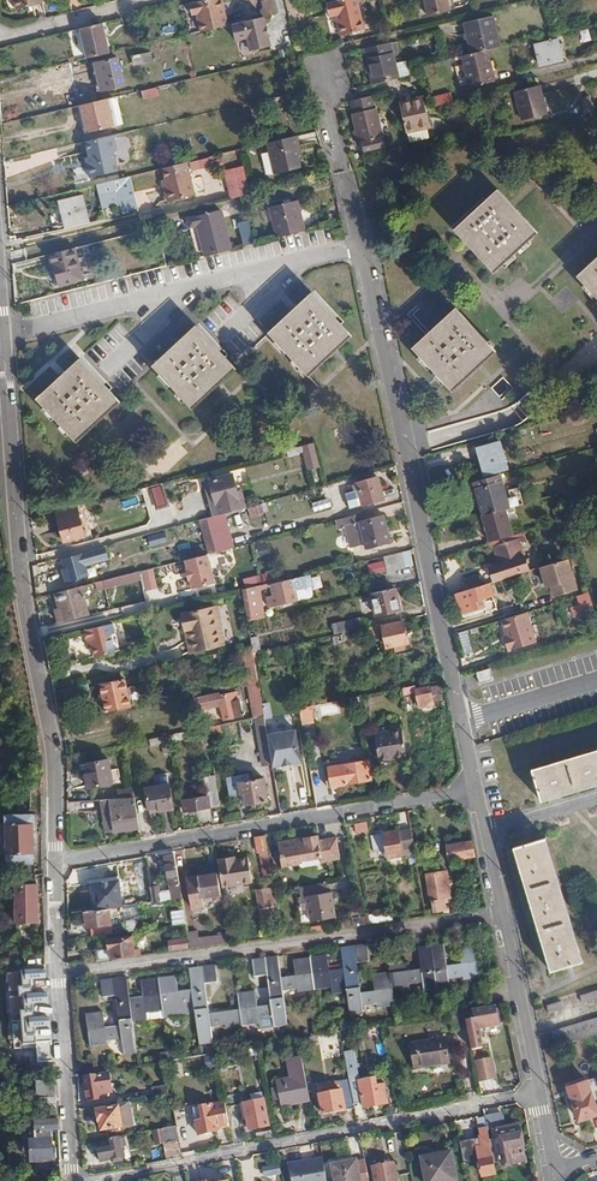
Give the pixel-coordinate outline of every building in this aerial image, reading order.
[(15,10),(42,4),(41,0),(13,0),(15,10)] [(218,0),(199,0),(185,4),(188,17),(192,16),(196,32),(224,25),(218,0)] [(289,10),(287,0),(275,0),(278,13),(289,10)] [(358,0),(333,0),(326,1),(330,16),(337,15),(342,33),(365,28),(358,0)] [(449,0),(425,0),(429,16),(451,11),(449,0)] [(473,53),(502,46),(494,15),(465,22),(473,53)] [(80,28),(87,57),(109,52),(103,22),(80,28)] [(563,58),(559,39),(536,44),(540,63),(563,58)] [(398,61),(393,42),(367,47),(371,66),(375,82),(412,74),(409,59),(398,61)] [(150,51),(148,46),(132,50),(132,54),(131,55),(133,63),(152,59),(151,51),(150,51)] [(494,75),(489,55),(465,61),(470,81),(494,75)] [(123,85),(117,58),(96,63),(103,89),(123,85)] [(458,87),(468,86),(466,66),(457,67),(458,87)] [(546,114),(539,85),(515,90),(522,119),(546,114)] [(141,90),(143,99),(160,96),(158,87),(141,90)] [(452,91),(434,96),(437,106),(455,101),(452,91)] [(374,108),(372,94),(352,98),(356,113),(353,113),(360,143),(363,143),(365,150),(385,146),(377,107),(374,108)] [(429,127),(422,96),(400,102),(409,142),(424,139),(421,128),(427,127),(429,127)] [(112,126),(106,98),(82,103),(80,104),(86,131),(112,126)] [(427,127),(421,128),(424,139),(429,138),(428,133),(427,127)] [(120,146),(117,132),(90,139),(93,153),(94,159),(90,161),(93,173),(121,166),(116,147),(120,146)] [(300,146),(298,135),(297,135),(266,143),(274,173),(300,168),(296,147),(300,146)] [(210,166),(208,159),(191,163),(192,170),(210,166)] [(229,199),(250,194),(243,167),(222,171),(229,199)] [(191,200),(184,170),(162,175),(169,205),(191,200)] [(138,211),(129,176),(113,180),(122,215),(138,211)] [(321,189),(319,178),(299,183),(302,193),(321,189)] [(536,233),(497,190),(453,230),(491,273),(536,233)] [(89,222),(83,195),(61,200),(67,226),(89,222)] [(302,228),(295,198),(270,205),(277,234),(302,228)] [(196,258),(229,249),(222,216),(197,222),(200,233),(191,235),(196,258)] [(250,219),(239,222),(244,246),(255,243),(250,219)] [(76,246),(49,252),(51,261),(55,261),(61,284),(83,279),(76,246)] [(575,277),(596,301),(596,257),(575,277)] [(352,338),(311,294),(270,334),(311,377),(352,338)] [(494,353),(453,308),(411,348),(451,392),(494,353)] [(236,370),(197,327),(154,366),(194,409),(236,370)] [(81,360),(40,399),(78,443),(120,403),(81,360)] [(484,476),(507,470),(499,441),(475,448),(484,476)] [(300,446),(307,471),(319,468),(313,443),(300,446)] [(253,473),(251,463),(233,468),(235,478),(253,473)] [(499,476),(472,483),(475,490),(501,482),(499,476)] [(229,502),(223,477),(210,480),(216,504),(229,502)] [(382,500),(377,479),(355,484),(357,491),(344,494),(348,509),(361,506),(382,500)] [(501,482),(475,490),(483,515),(505,509),(507,509),(520,505),(516,489),(504,492),(501,482)] [(163,484),(153,487),(157,507),(167,505),(163,484)] [(330,498),(313,503),(316,511),(332,506),(330,498)] [(267,503),(249,506),(251,516),(269,512),(267,503)] [(558,523),(565,520),(561,507),(554,510),(558,523)] [(86,538),(78,509),(58,514),(65,543),(86,538)] [(483,515),(479,516),(487,544),(488,544),(499,540),(514,536),(507,509),(505,509),(483,515)] [(359,522),(364,521),(362,514),(335,521),(338,529),(359,523),(359,522)] [(215,516),(207,518),(210,533),(219,531),(215,516)] [(389,544),(383,516),(359,522),(359,523),(366,550),(389,544)] [(207,518),(199,520),(209,554),(215,552),(210,533),(207,518)] [(164,531),(147,536),(150,547),(167,542),(164,531)] [(500,545),(494,547),(499,566),(489,568),(493,582),(518,574),(519,574),(529,571),(521,544),(526,543),(523,533),(514,536),(499,540),(500,545)] [(255,543),(259,556),(272,552),(268,539),(255,543)] [(488,544),(487,544),(488,549),(494,547),(500,545),(499,540),(488,544)] [(105,548),(64,559),(66,570),(64,571),(68,583),(89,577),(87,567),(109,560),(105,548)] [(385,561),(370,563),(371,573),(414,568),(412,551),(384,554),(385,561)] [(206,555),(184,561),(186,569),(184,569),(188,582),(190,582),(191,589),(214,583),(206,555)] [(551,598),(582,590),(574,558),(543,566),(551,598)] [(330,583),(338,580),(334,569),(326,572),(330,583)] [(465,590),(455,593),(464,617),(485,611),(483,602),(486,601),(486,599),(493,596),(491,590),(507,586),(510,595),(524,591),(519,574),(518,574),(493,582),(481,586),(465,590)] [(462,580),(465,590),(481,586),(477,574),(462,580)] [(136,610),(127,575),(105,581),(107,589),(118,586),(122,600),(115,602),(117,611),(124,610),(125,613),(136,610)] [(107,589),(105,581),(95,584),(98,591),(107,589)] [(295,593),(292,582),(270,587),(275,608),(291,604),(289,595),(295,593)] [(80,588),(55,594),(63,627),(87,622),(80,588)] [(251,589),(241,591),(247,623),(254,621),(251,606),(253,605),(251,589)] [(400,612),(395,589),(371,594),(377,617),(400,612)] [(575,616),(594,611),(588,593),(577,596),(580,605),(572,608),(575,616)] [(187,637),(212,631),(207,611),(179,617),(183,633),(186,633),(187,637)] [(524,613),(505,618),(508,628),(511,627),(513,637),(502,640),(505,650),(533,642),(524,613)] [(364,630),(366,629),(364,620),(333,627),(335,636),(364,630)] [(383,627),(383,626),(366,629),(364,630),(366,637),(384,633),(388,647),(395,645),(396,652),(406,650),(404,644),(409,643),(409,641),(414,639),(412,632),(406,633),(404,623),(383,627)] [(109,626),(80,633),(82,644),(86,643),(91,659),(116,653),(109,626)] [(511,627),(508,628),(509,634),(501,636),(502,640),(513,637),(511,627)] [(218,648),(215,630),(212,631),(187,637),(191,654),(218,648)] [(468,630),(460,632),(466,658),(475,656),(468,630)] [(168,648),(169,657),(189,655),(188,645),(168,648)] [(252,649),(236,652),(238,663),(245,662),(249,688),(259,686),(254,655),(252,649)] [(495,680),(491,669),(477,673),(481,684),(495,680)] [(132,708),(125,680),(101,686),(108,713),(132,708)] [(443,693),(441,681),(432,683),(433,688),(415,692),(416,694),(419,710),(432,707),(432,703),(442,701),(441,694),(443,693)] [(259,686),(249,688),(255,720),(258,719),(265,718),(259,686)] [(402,689),(404,696),(416,694),(415,692),(415,687),(402,689)] [(71,699),(70,691),(55,694),(57,702),(71,699)] [(238,693),(221,697),(225,721),(244,717),(241,703),(240,703),(238,693)] [(300,710),(303,727),(315,724),(312,708),(300,710)] [(265,718),(258,719),(259,728),(256,728),(259,748),(270,746),(268,734),(265,718)] [(208,737),(206,729),(169,736),(170,744),(208,737)] [(270,746),(274,766),(302,762),(296,729),(268,734),(270,746)] [(406,758),(401,729),(375,735),(380,763),(406,758)] [(169,736),(152,740),(153,747),(164,745),(166,756),(172,756),(170,744),(169,736)] [(532,768),(542,801),(596,784),(596,749),(532,768)] [(113,783),(108,760),(88,764),(90,774),(86,775),(89,789),(113,783)] [(371,779),(368,760),(328,767),(330,779),(327,780),(328,787),(371,779)] [(268,802),(266,779),(239,784),(240,795),(246,795),(247,805),(268,802)] [(175,810),(171,785),(148,789),(150,809),(161,808),(162,812),(175,810)] [(180,803),(181,806),(184,806),(185,813),(211,808),(210,798),(180,803)] [(134,799),(102,801),(103,812),(113,811),(115,831),(140,829),(134,799)] [(113,811),(103,812),(105,832),(115,831),(113,811)] [(29,821),(28,814),(1,818),(7,865),(34,860),(33,850),(35,850),(31,821),(29,821)] [(355,824),(356,833),(370,831),(368,821),(355,824)] [(415,848),(412,830),(399,832),(399,831),(372,835),(374,852),(388,851),(389,857),(403,855),(402,850),(415,848)] [(330,843),(329,834),(306,838),(306,847),(298,848),(300,861),(321,858),(320,845),(330,843)] [(447,847),(472,842),(471,835),(446,840),(447,847)] [(266,836),(256,837),(259,855),(261,854),(265,881),(273,880),(266,836)] [(584,961),(545,836),(513,846),(552,970),(584,961)] [(475,857),(472,842),(447,847),(450,861),(475,857)] [(245,886),(240,854),(228,856),(231,875),(225,876),(227,888),(245,886)] [(183,899),(175,855),(165,857),(171,892),(160,894),(159,886),(152,887),(154,903),(183,899)] [(114,882),(111,863),(86,867),(90,887),(114,882)] [(451,899),(447,871),(428,875),(432,902),(433,902),(435,914),(446,912),(445,900),(451,899)] [(223,901),(219,876),(189,881),(195,912),(204,911),(202,898),(215,896),(215,902),(223,901)] [(38,924),(38,886),(17,886),(16,924),(38,924)] [(154,903),(152,887),(141,889),(143,905),(154,903)] [(278,908),(275,889),(258,892),(261,910),(278,908)] [(332,891),(299,897),(301,910),(308,909),(310,923),(337,919),(332,891)] [(116,908),(119,908),(116,894),(104,895),(106,910),(116,908)] [(104,895),(90,897),(92,911),(106,910),(104,895)] [(90,897),(67,898),(67,915),(86,912),(92,911),(90,897)] [(92,911),(86,912),(87,927),(91,927),(92,937),(111,934),(109,916),(118,915),(116,908),(106,910),(92,911)] [(263,924),(280,921),(279,918),(278,908),(261,910),(263,924)] [(363,927),(362,920),(341,923),(342,930),(363,927)] [(300,927),(301,935),(324,932),(324,929),(319,929),(318,925),(300,927)] [(191,949),(230,944),(229,936),(201,940),(200,932),(188,933),(191,949)] [(134,937),(111,941),(112,949),(98,950),(99,960),(113,959),(143,955),(142,950),(136,951),(134,937)] [(189,949),(187,940),(170,942),(171,950),(189,949)] [(447,967),(444,946),(418,949),(421,970),(372,977),(374,992),(360,994),(356,965),(369,963),(367,947),(341,951),(344,971),(330,973),(328,958),(294,963),(295,977),(282,978),(279,958),(253,962),(255,979),(268,978),(271,1006),(257,1008),(255,994),(239,996),(240,1011),(208,1015),(205,987),(217,985),(215,968),(188,971),(191,992),(178,993),(175,979),(142,983),(144,999),(128,1001),(126,980),(100,984),(102,1000),(114,999),(118,1028),(106,1030),(104,1015),(86,1018),(90,1049),(107,1046),(107,1044),(121,1042),(123,1057),(136,1056),(131,1015),(146,1013),(147,1023),(163,1021),(162,1014),(179,1011),(179,1008),(193,1006),(198,1047),(212,1045),(210,1030),(224,1028),(224,1031),(259,1026),(259,1023),(273,1021),(274,1028),(287,1026),(283,993),(296,992),(297,994),(332,990),(331,986),(346,984),(350,1019),(363,1017),(362,1008),(376,1006),(376,1010),(394,1007),(392,992),(408,989),(408,986),(423,985),(425,999),(451,995),(449,981),(463,979),(464,982),(482,979),(478,948),(459,950),(461,965),(447,967)] [(581,997),(583,1003),(596,999),(596,992),(581,997)] [(562,1009),(561,1002),(547,1006),(549,1013),(562,1009)] [(496,1006),(465,1012),(472,1049),(482,1047),(479,1028),(500,1025),(496,1006)] [(466,1029),(464,1014),(451,1015),(454,1031),(466,1029)] [(552,1032),(557,1047),(596,1035),(596,1018),(552,1032)] [(450,1063),(447,1039),(412,1044),(415,1069),(450,1063)] [(232,1059),(231,1051),(218,1053),(219,1061),(232,1059)] [(208,1070),(217,1067),(213,1053),(204,1056),(208,1070)] [(280,1107),(311,1101),(303,1057),(288,1060),(291,1079),(276,1082),(280,1107)] [(476,1067),(478,1082),(493,1079),(490,1064),(476,1067)] [(113,1090),(110,1074),(85,1078),(88,1101),(102,1099),(101,1092),(113,1090)] [(349,1076),(350,1079),(354,1103),(364,1102),(365,1108),(388,1104),(386,1086),(362,1090),(358,1074),(349,1076)] [(325,1115),(355,1109),(354,1103),(350,1079),(319,1085),(325,1115)] [(55,1104),(54,1080),(35,1083),(38,1101),(48,1100),(48,1105),(55,1104)] [(588,1081),(569,1087),(580,1120),(596,1114),(596,1107),(588,1081)] [(152,1087),(153,1098),(168,1095),(166,1084),(152,1087)] [(265,1101),(245,1105),(249,1130),(270,1126),(265,1101)] [(219,1128),(231,1126),(226,1103),(194,1109),(198,1135),(219,1131),(219,1128)] [(130,1126),(127,1105),(98,1110),(101,1131),(130,1126)] [(506,1128),(504,1113),(486,1116),(488,1128),(489,1129),(489,1131),(496,1130),(506,1128)] [(57,1132),(56,1121),(34,1123),(34,1133),(37,1133),(39,1160),(54,1159),(53,1141),(55,1141),(54,1132),(57,1132)] [(169,1143),(179,1141),(176,1126),(167,1128),(169,1143)] [(519,1126),(506,1128),(496,1130),(503,1167),(516,1165),(515,1158),(525,1156),(519,1126)] [(494,1179),(498,1179),(489,1131),(489,1129),(488,1128),(480,1129),(481,1138),(460,1141),(464,1166),(481,1163),(483,1178),(494,1177),(494,1179)] [(101,1160),(101,1162),(124,1159),(123,1149),(127,1149),(126,1139),(108,1141),(109,1146),(99,1147),(99,1149),(98,1152),(98,1158),(101,1160)] [(451,1154),(420,1160),(425,1180),(456,1180),(451,1154)] [(526,1162),(525,1156),(515,1158),(516,1165),(526,1162)] [(323,1158),(289,1164),(292,1180),(327,1180),(323,1158)] [(357,1161),(333,1166),(336,1180),(360,1180),(357,1161)] [(280,1163),(263,1167),(265,1178),(282,1174),(280,1163)] [(387,1165),(373,1167),(376,1180),(398,1180),(397,1177),(389,1177),(387,1165)]
